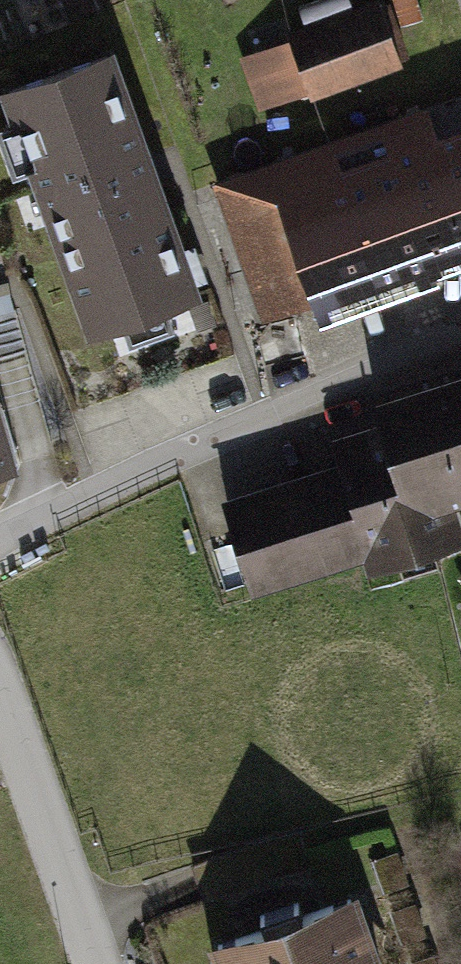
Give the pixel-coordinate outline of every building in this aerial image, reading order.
[(375,3),(239,54),(259,107),(395,56),(375,3)] [(102,48),(5,83),(90,316),(187,281),(102,48)] [(333,135),(387,289),(386,293),(436,276),(432,266),(460,256),(460,123),(432,133),(423,107),(333,135)] [(387,289),(333,135),(213,177),(259,310),(312,291),(320,313),(387,289)] [(253,584),(363,551),(367,563),(460,534),(449,494),(460,490),(460,359),(368,387),(379,423),(333,437),(341,463),(227,498),(253,584)] [(207,935),(216,963),(386,963),(359,884),(207,935)]
